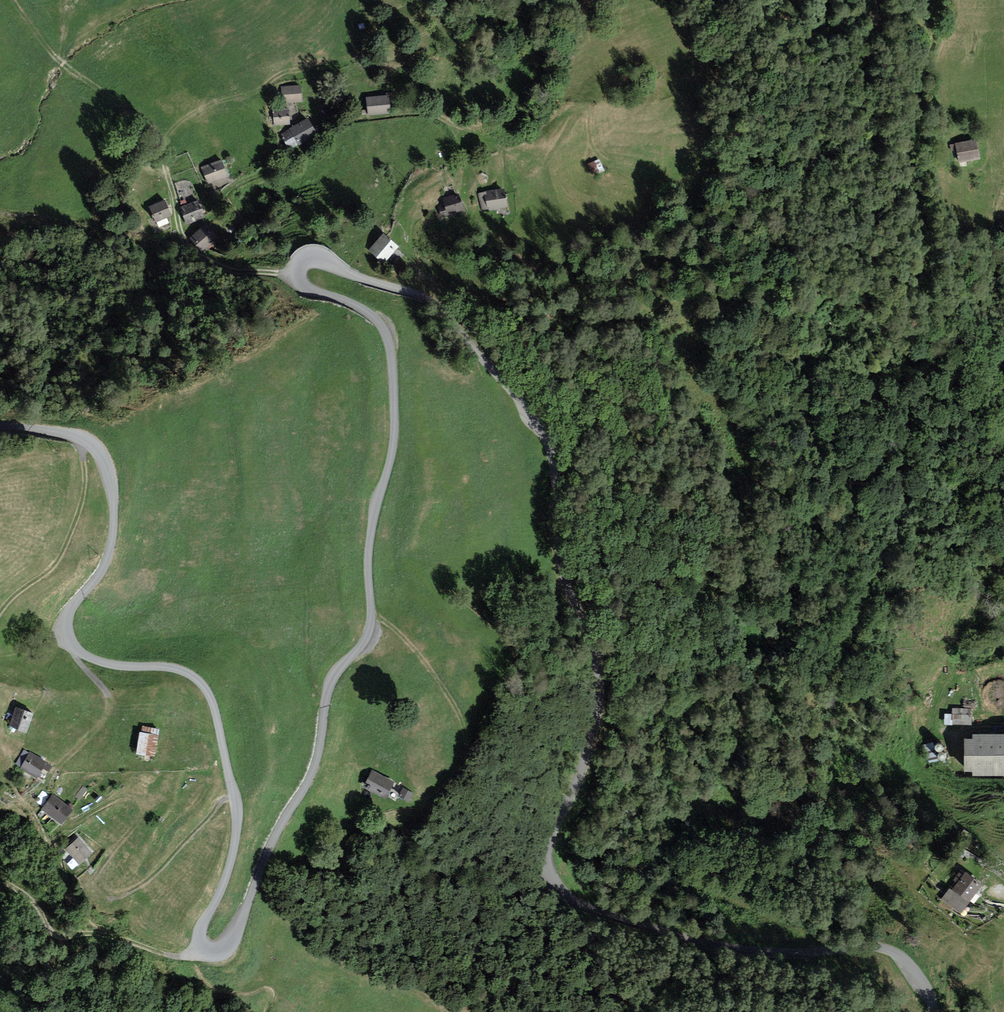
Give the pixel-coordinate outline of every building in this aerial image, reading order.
[(284,103),(303,100),(301,84),(282,86),(284,103)] [(368,115),(391,112),(389,94),(366,97),(368,115)] [(288,107),(273,109),(276,126),(290,124),(288,107)] [(318,134),(308,116),(279,132),(289,150),(318,134)] [(959,163),(981,159),(976,139),(955,144),(950,145),(952,154),(957,153),(959,163)] [(599,158),(586,164),(591,176),(604,170),(599,158)] [(209,184),(229,175),(222,159),(202,167),(209,184)] [(508,205),(504,187),(482,192),(486,210),(508,205)] [(458,193),(442,198),(446,212),(462,207),(458,193)] [(156,222),(172,214),(165,199),(149,206),(156,222)] [(187,223),(205,216),(198,199),(180,206),(187,223)] [(204,247),(217,235),(206,222),(193,234),(204,247)] [(399,245),(383,232),(367,250),(384,263),(399,245)] [(15,706),(9,725),(27,731),(34,712),(15,706)] [(954,712),(946,712),(946,722),(973,723),(974,707),(954,706),(954,712)] [(145,732),(141,753),(157,756),(161,735),(145,732)] [(964,739),(964,771),(973,771),(973,776),(1003,776),(1003,734),(973,734),(973,739),(964,739)] [(29,751),(19,768),(36,778),(40,771),(46,775),(52,765),(29,751)] [(372,769),(363,786),(385,797),(394,780),(372,769)] [(398,794),(409,801),(414,793),(403,787),(398,794)] [(52,793),(41,809),(62,823),(73,808),(52,793)] [(78,836),(65,848),(79,863),(92,851),(78,836)] [(960,915),(983,885),(966,872),(952,890),(950,888),(941,900),(960,915)]
